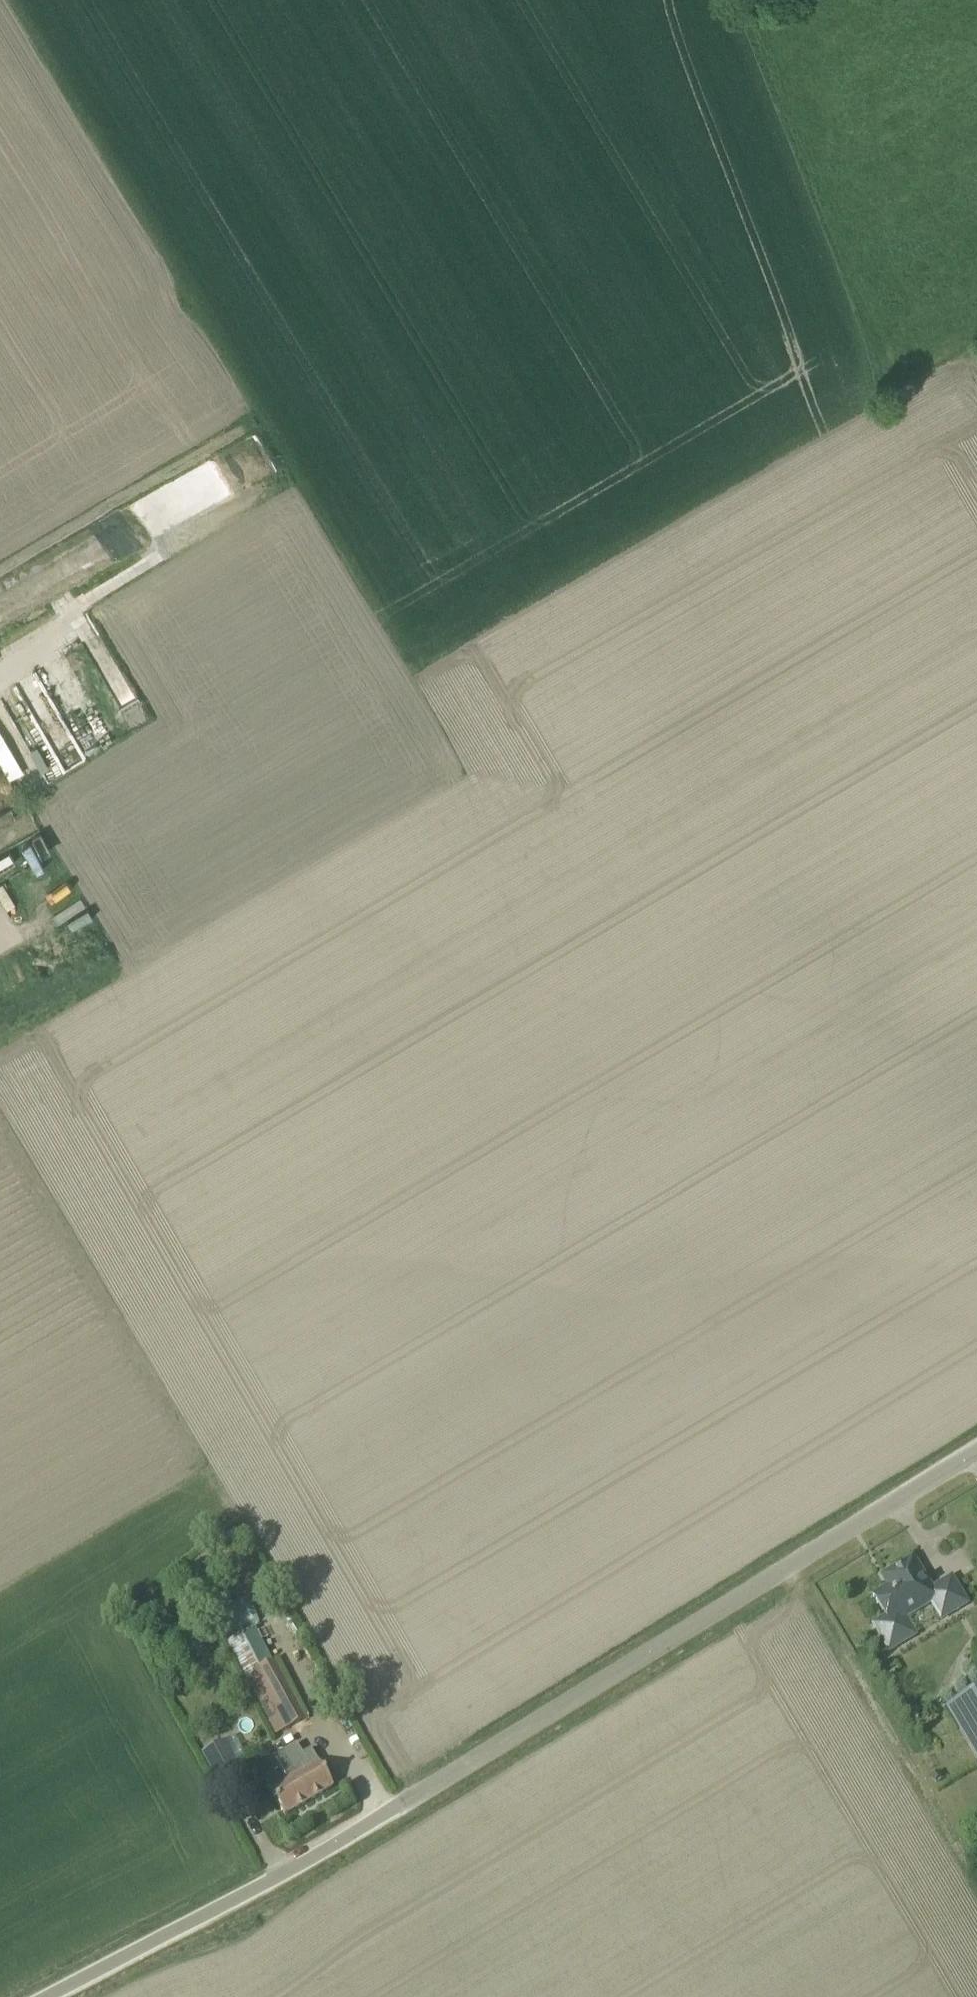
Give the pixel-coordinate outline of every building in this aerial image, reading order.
[(9,781),(25,774),(0,718),(0,761),(9,781)] [(886,1617),(873,1624),(889,1651),(903,1642),(917,1633),(906,1617),(931,1602),(941,1619),(967,1603),(951,1577),(932,1589),(918,1566),(912,1557),(892,1569),(880,1577),(886,1587),(873,1595),(886,1617)] [(227,1640),(256,1617),(243,1600),(214,1623),(227,1640)] [(273,1736),(296,1724),(307,1718),(275,1659),(265,1664),(255,1644),(261,1640),(256,1629),(253,1631),(249,1632),(248,1631),(234,1638),(224,1643),(273,1736)] [(976,1760),(976,1688),(946,1706),(976,1760)] [(202,1752),(224,1794),(245,1783),(223,1741),(202,1752)] [(310,1801),(333,1787),(310,1749),(297,1757),(292,1757),(286,1761),(310,1801)] [(286,1761),(281,1753),(266,1762),(272,1772),(262,1778),(285,1816),(310,1801),(286,1761)]
